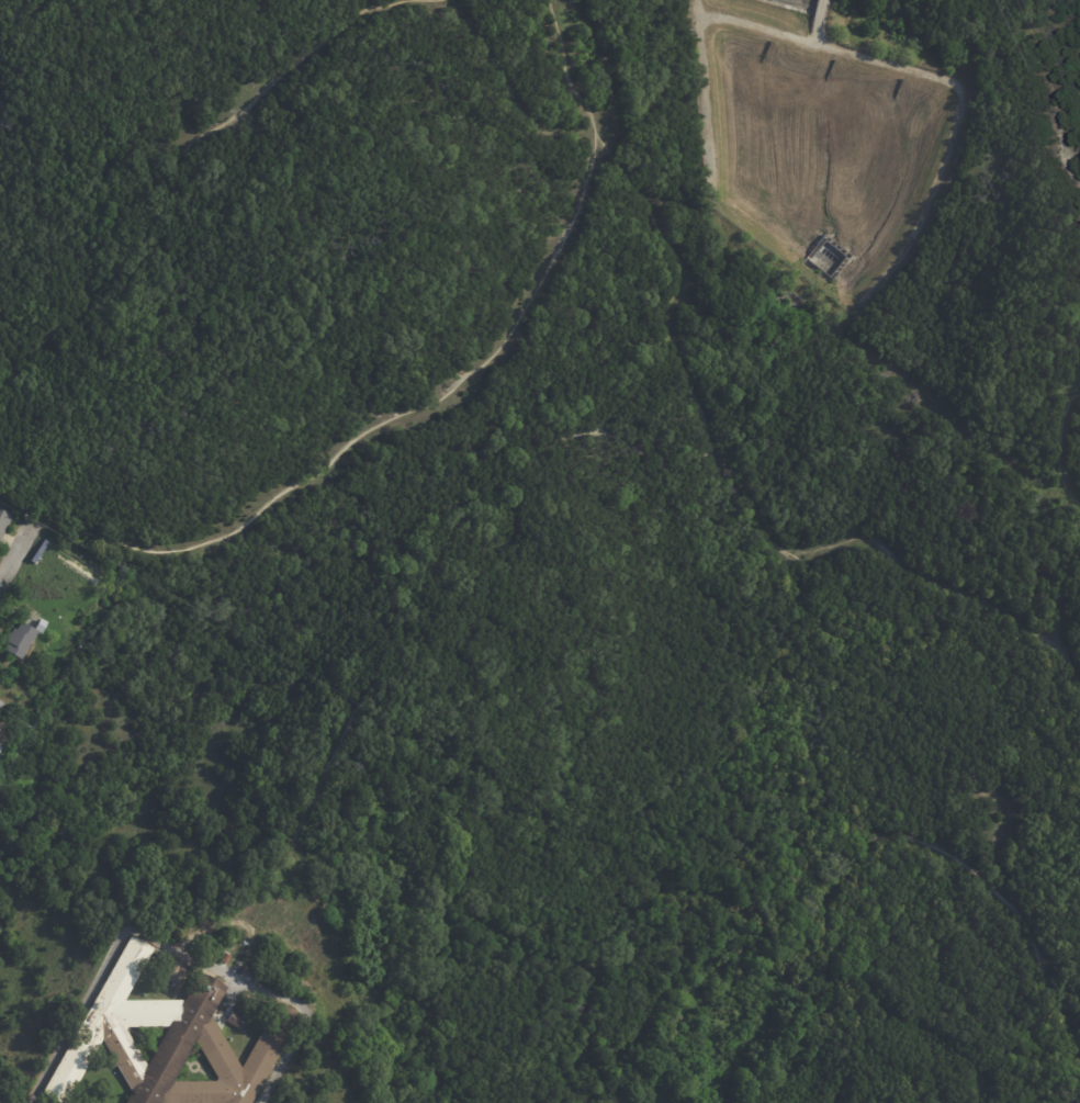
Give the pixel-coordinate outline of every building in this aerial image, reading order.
[(16,516),(0,548),(0,507),(16,516)] [(67,615),(74,619),(69,628),(63,623),(67,615)] [(32,630),(38,620),(45,623),(38,634),(32,630)] [(19,624),(32,631),(18,660),(1,651),(4,644),(2,643),(10,629),(13,630),(16,623),(19,624)] [(9,726),(0,722),(0,748),(9,726)] [(294,1025),(250,1102),(124,1102),(130,1093),(98,1043),(63,1102),(55,1102),(38,1094),(127,937),(149,950),(121,1002),(180,1002),(189,988),(196,973),(224,989),(209,1016),(238,1069),(271,1012),(294,1025)] [(169,958),(180,963),(177,970),(180,972),(173,988),(157,980),(161,969),(164,970),(169,958)] [(234,1013),(247,1020),(240,1029),(226,1022),(233,1012),(234,1013)]
